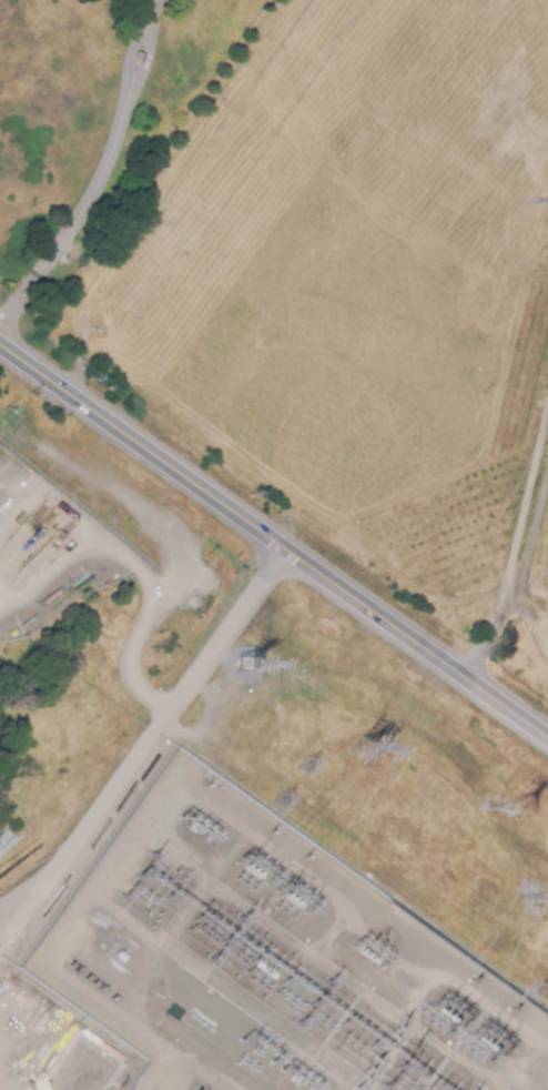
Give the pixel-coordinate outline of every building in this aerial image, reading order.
[(142,63),(135,62),(138,53),(144,54),(142,63)] [(75,1026),(83,1032),(48,1079),(40,1073),(75,1026)] [(90,1033),(109,1048),(105,1052),(87,1039),(90,1033)]
